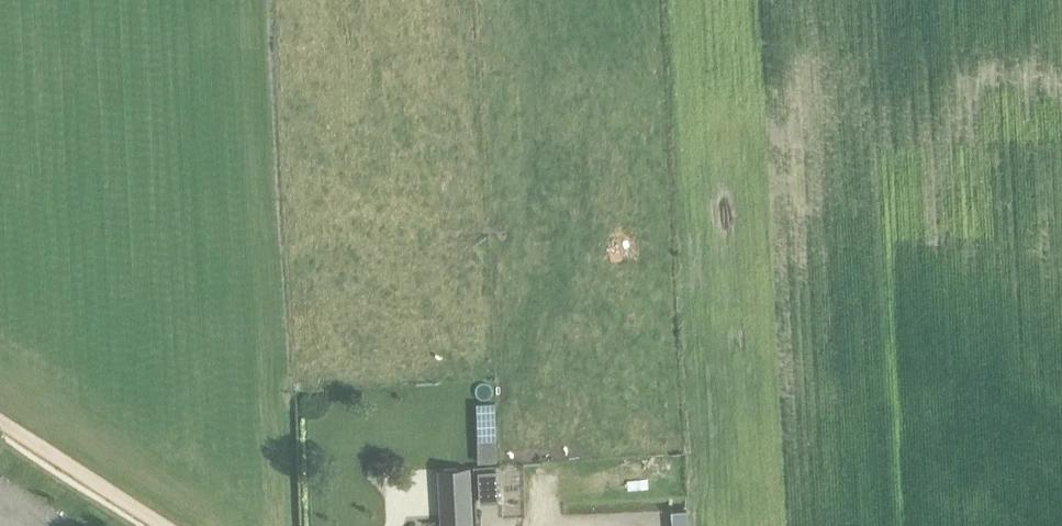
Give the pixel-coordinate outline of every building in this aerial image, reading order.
[(605,240),(622,237),(619,223),(602,226),(605,240)] [(470,412),(473,448),(490,446),(487,410),(470,412)] [(472,494),(470,467),(437,468),(440,525),(474,525),(472,494)] [(478,501),(498,500),(496,469),(476,469),(478,501)]
